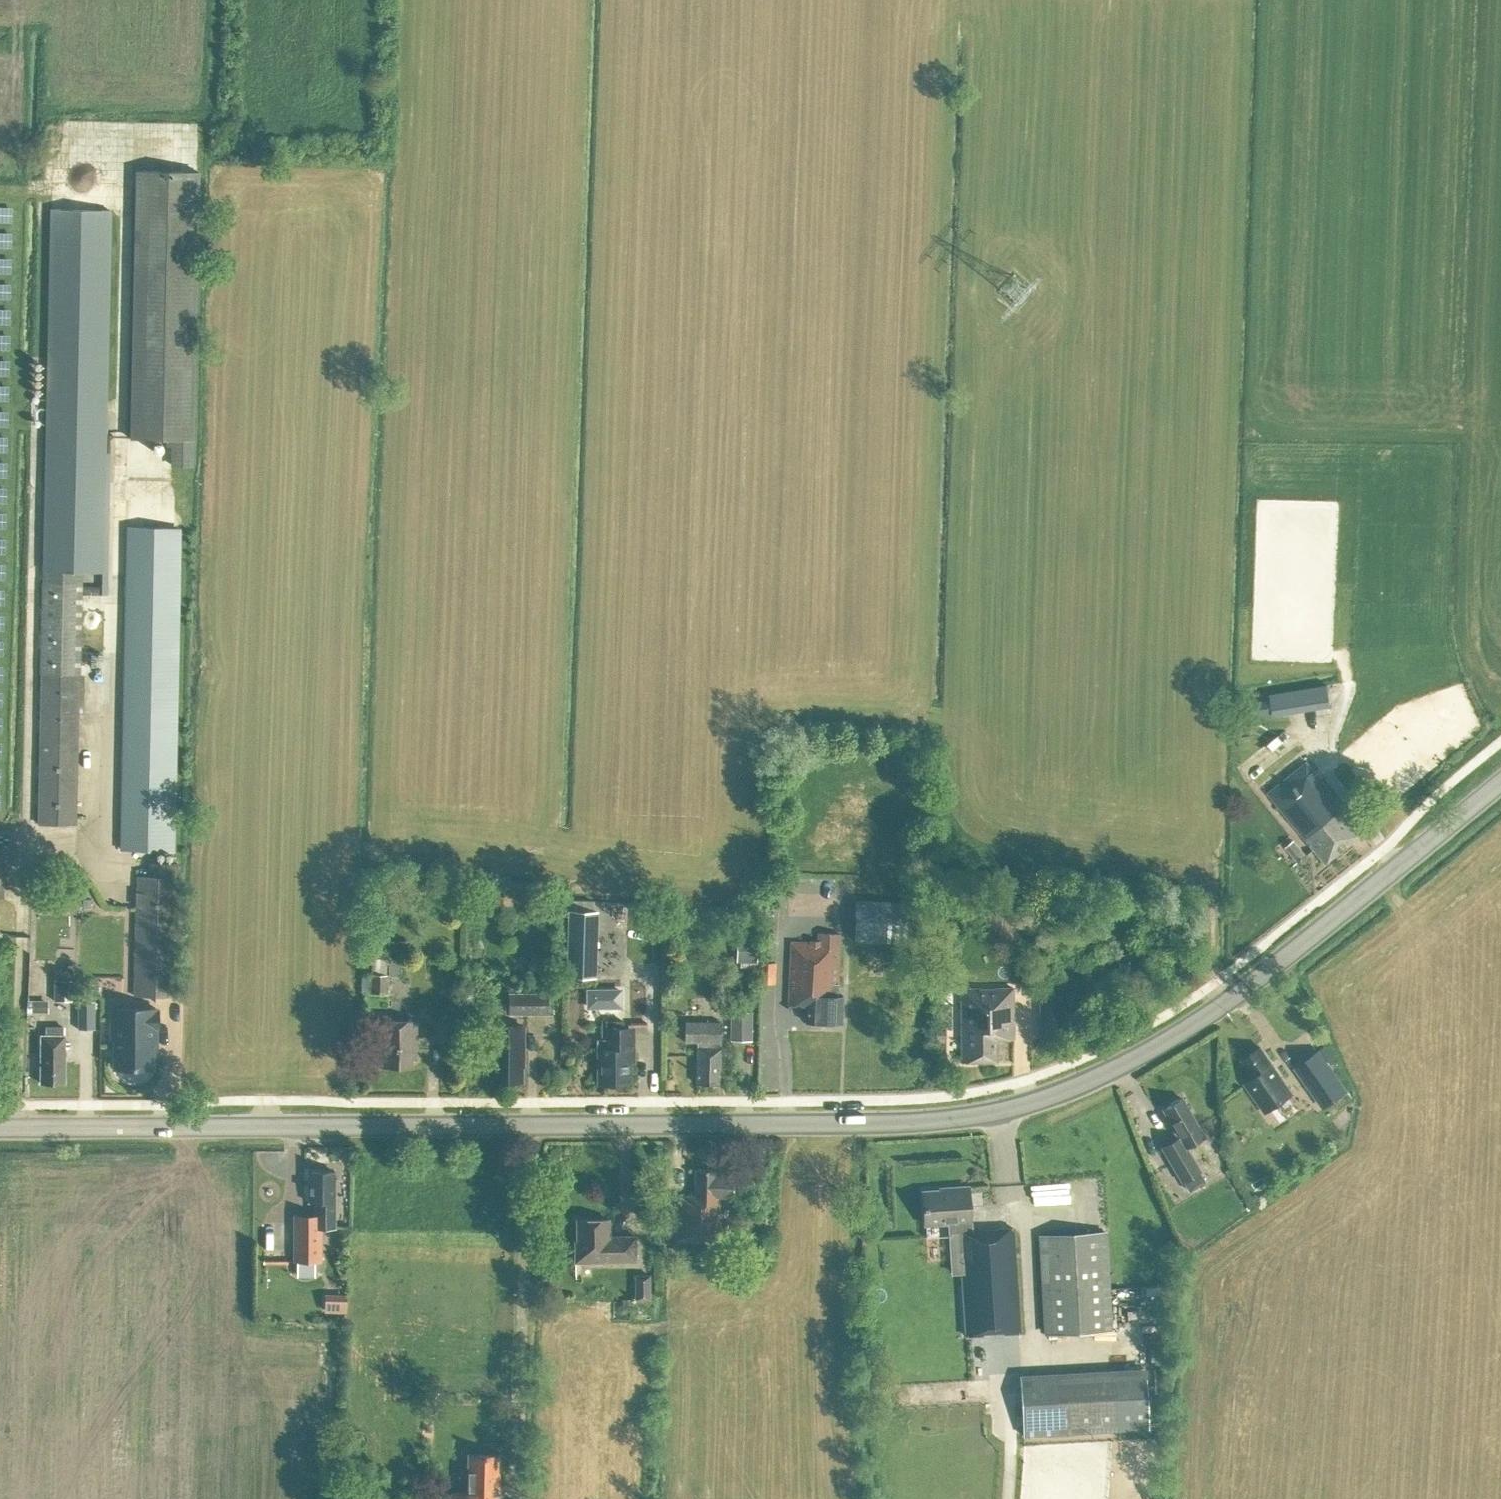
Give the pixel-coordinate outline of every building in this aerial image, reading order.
[(170,465),(193,466),(199,171),(135,170),(129,438),(170,439),(170,465)] [(105,454),(111,210),(51,208),(42,567),(43,583),(38,823),(76,823),(80,595),(107,595),(110,454),(105,454)] [(129,526),(122,848),(172,850),(179,527),(129,526)] [(1270,693),(1270,698),(1248,702),(1250,716),(1273,712),(1273,715),(1331,706),(1327,683),(1270,693)] [(1269,793),(1326,862),(1338,852),(1351,841),(1363,831),(1306,762),(1269,793)] [(1294,839),(1285,846),(1298,862),(1307,854),(1294,839)] [(148,862),(148,875),(137,875),(134,995),(175,996),(177,863),(148,862)] [(509,921),(509,895),(496,895),(496,921),(509,921)] [(854,909),(853,939),(890,941),(909,942),(911,901),(854,898),(854,909)] [(567,976),(596,977),(598,910),(593,910),(594,899),(569,899),(567,976)] [(837,994),(839,933),(818,932),(817,942),(791,941),(788,1004),(806,1005),(805,1021),(841,1022),(842,994),(837,994)] [(758,936),(737,936),(736,961),(757,962),(758,936)] [(407,959),(393,958),(392,969),(406,970),(407,959)] [(387,993),(388,960),(372,959),(371,993),(387,993)] [(775,962),(759,961),(758,982),(774,983),(775,962)] [(54,1000),(73,1000),(74,980),(73,980),(73,970),(55,970),(54,1000)] [(1012,987),(961,988),(961,1061),(995,1061),(995,1038),(1013,1038),(1012,987)] [(549,992),(529,992),(509,992),(509,1014),(549,1014),(549,992)] [(28,1012),(48,1012),(48,998),(28,999),(28,1012)] [(77,1028),(95,1028),(95,1000),(77,1000),(77,1028)] [(158,1006),(150,1006),(109,1005),(108,1041),(112,1041),(112,1069),(156,1069),(156,1050),(158,1050),(159,1029),(160,1029),(160,1008),(158,1008),(158,1006)] [(730,1040),(752,1040),(752,1011),(730,1011),(730,1040)] [(380,1020),(380,1066),(411,1066),(411,1058),(415,1058),(416,1021),(380,1020)] [(624,1025),(624,1020),(602,1020),(602,1039),(598,1039),(598,1084),(632,1084),(632,1061),(636,1061),(636,1026),(647,1026),(647,1021),(630,1021),(630,1025),(624,1025)] [(522,1021),(492,1022),(492,1078),(492,1077),(497,1077),(522,1078),(522,1021)] [(717,1047),(717,1041),(720,1041),(721,1022),(685,1021),(685,1041),(698,1041),(698,1047),(696,1046),(696,1082),(720,1082),(720,1047),(717,1047)] [(46,1034),(40,1034),(40,1082),(64,1082),(64,1025),(47,1025),(46,1034)] [(945,1028),(935,1029),(935,1038),(945,1038),(945,1028)] [(1264,1113),(1293,1093),(1261,1046),(1243,1059),(1254,1076),(1244,1083),(1264,1113)] [(1308,1085),(1316,1097),(1323,1107),(1331,1102),(1348,1090),(1332,1068),(1319,1050),(1295,1067),(1308,1085)] [(1169,1105),(1163,1109),(1178,1135),(1160,1146),(1180,1181),(1199,1170),(1185,1146),(1203,1135),(1182,1098),(1178,1100),(1175,1099),(1170,1102),(1169,1105)] [(718,1241),(720,1196),(733,1197),(733,1174),(713,1174),(713,1169),(695,1168),(694,1195),(674,1195),(673,1241),(718,1241)] [(335,1171),(308,1171),(308,1201),(314,1201),(314,1214),(292,1214),(292,1261),(296,1261),(296,1276),(315,1276),(315,1261),(322,1261),(322,1227),(334,1227),(335,1171)] [(1013,1227),(970,1230),(970,1220),(968,1186),(948,1187),(948,1189),(922,1191),(924,1223),(960,1221),(961,1231),(958,1231),(964,1334),(1019,1332),(1013,1228),(1013,1227)] [(634,1235),(608,1235),(608,1218),(576,1218),(576,1240),(575,1240),(575,1260),(608,1260),(634,1260),(634,1235)] [(1039,1236),(1045,1331),(1111,1327),(1105,1232),(1039,1236)] [(650,1299),(650,1273),(635,1273),(635,1299),(650,1299)] [(325,1294),(325,1311),(346,1311),(346,1305),(346,1294),(325,1294)] [(1023,1434),(1117,1429),(1148,1427),(1145,1376),(1113,1377),(1112,1368),(1051,1371),(1052,1381),(1020,1383),(1023,1434)] [(503,1483),(498,1483),(498,1454),(468,1453),(467,1492),(451,1491),(451,1498),(503,1498),(503,1483)]
